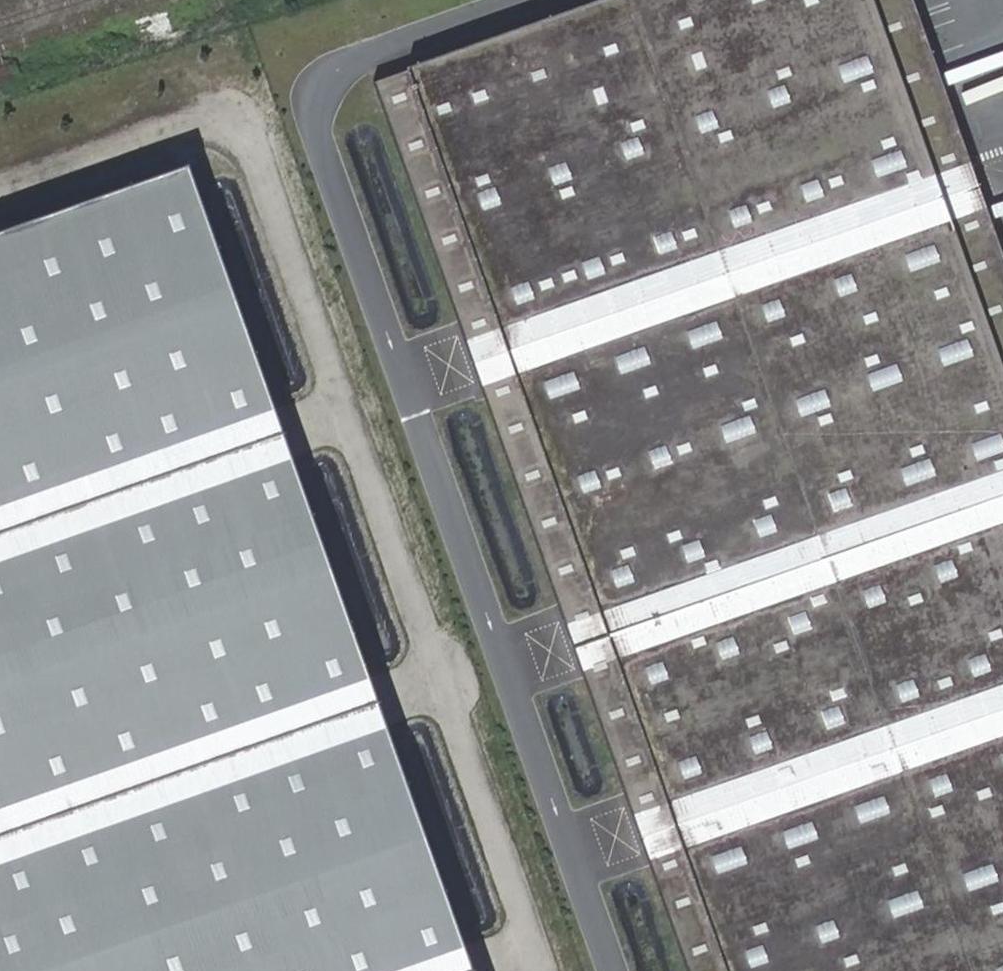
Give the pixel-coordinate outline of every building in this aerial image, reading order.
[(912,0),(597,0),(405,69),(406,74),(371,87),(373,90),(692,970),(1002,970),(1002,263),(912,0)] [(0,236),(0,970),(477,970),(195,168),(0,236)]
